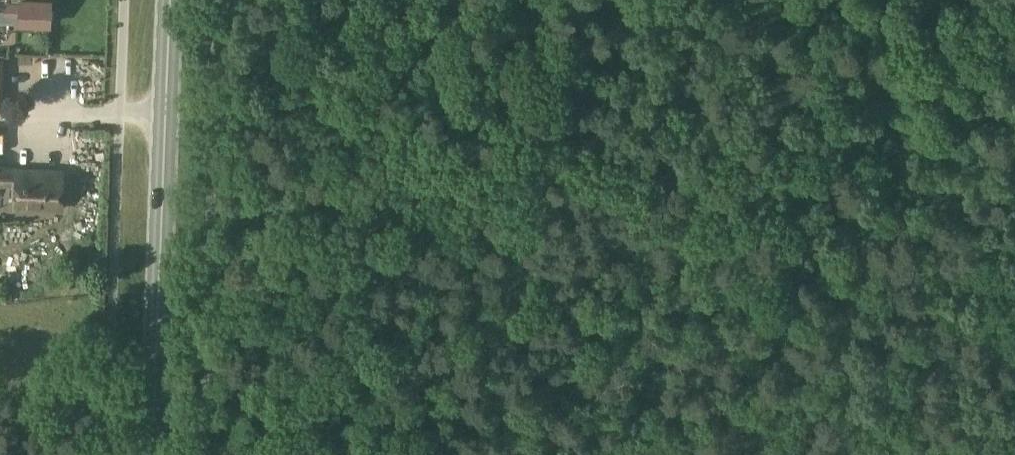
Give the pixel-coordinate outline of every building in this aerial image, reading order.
[(18,4),(6,3),(6,15),(17,15),(17,22),(49,23),(50,0),(18,0),(18,4)] [(62,170),(0,166),(0,183),(16,184),(14,207),(60,210),(62,170)]
